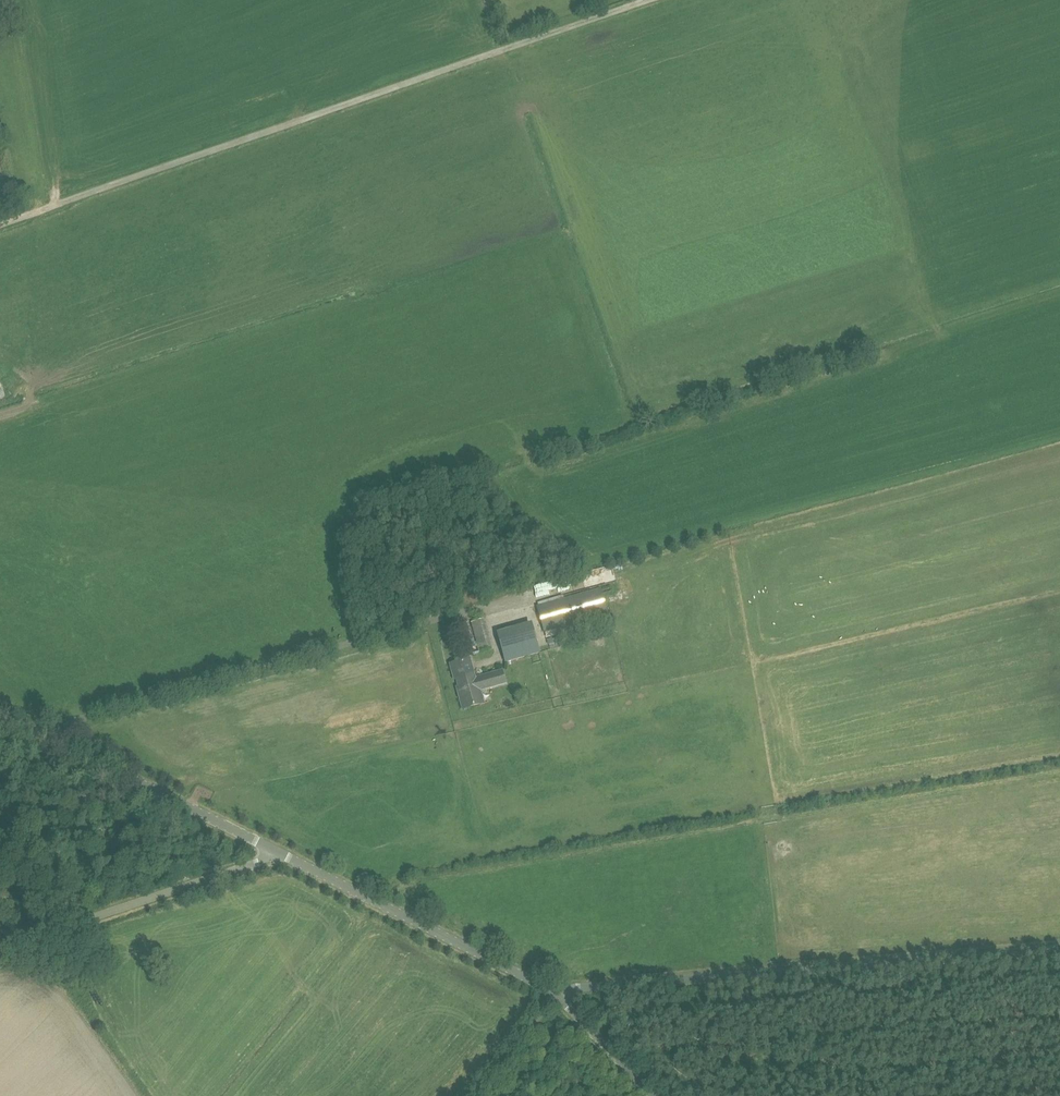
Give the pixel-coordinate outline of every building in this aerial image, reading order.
[(601,587),(537,605),(545,638),(600,622),(599,616),(608,613),(601,587)] [(469,622),(456,625),(461,642),(462,641),(473,639),(469,622)] [(544,652),(536,622),(502,630),(509,661),(544,652)] [(488,638),(476,642),(478,651),(491,648),(488,638)] [(461,693),(458,694),(462,709),(482,703),(478,690),(505,682),(502,671),(475,679),(469,659),(450,664),(454,679),(457,679),(461,693)]
